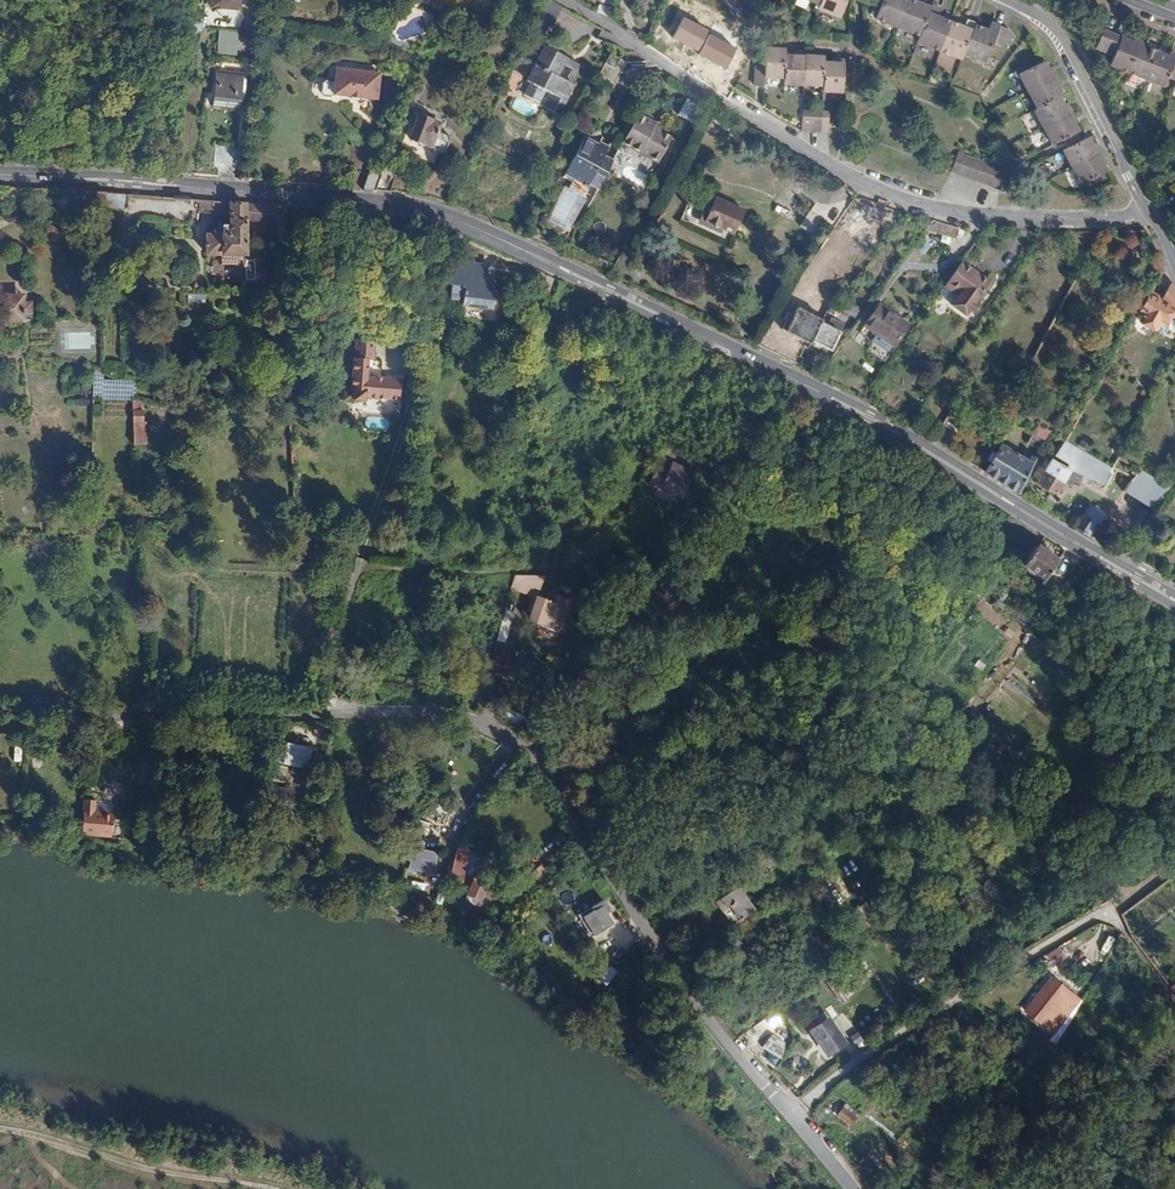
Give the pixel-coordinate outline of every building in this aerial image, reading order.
[(818,5),(817,10),(838,18),(845,0),(821,0),(818,5)] [(884,1),(877,19),(898,27),(908,0),(882,0),(884,1)] [(898,27),(920,36),(932,5),(934,0),(924,0),(922,5),(910,0),(908,0),(898,27)] [(932,5),(920,36),(918,41),(939,50),(950,22),(939,17),(942,9),(932,5)] [(709,28),(685,15),(675,35),(699,48),(709,28)] [(964,27),(950,22),(939,50),(961,58),(963,52),(974,24),(975,22),(967,19),(964,27)] [(544,27),(533,21),(529,30),(540,35),(544,27)] [(1002,46),(1015,37),(1008,29),(992,23),(989,30),(974,24),(963,52),(986,61),(994,43),(1002,46)] [(238,53),(239,29),(218,29),(217,53),(238,53)] [(1109,63),(1127,70),(1139,42),(1131,39),(1120,35),(1112,31),(1104,50),(1113,53),(1109,63)] [(737,46),(711,32),(700,51),(727,65),(737,46)] [(1139,42),(1127,70),(1145,78),(1157,49),(1145,45),(1139,42)] [(766,77),(784,78),(785,56),(785,50),(777,49),(766,49),(766,68),(757,68),(756,87),(765,87),(766,77)] [(1174,78),(1174,77),(1174,57),(1168,54),(1157,49),(1145,78),(1163,85),(1167,75),(1174,78)] [(538,110),(555,118),(570,87),(566,85),(563,84),(553,79),(559,68),(562,61),(541,50),(523,85),(545,96),(538,110)] [(784,84),(803,85),(805,57),(794,57),(785,56),(784,78),(784,84)] [(805,57),(803,85),(823,86),(824,63),(824,58),(816,58),(805,57)] [(563,84),(566,85),(575,67),(562,61),(559,68),(568,73),(563,84)] [(1020,73),(1029,91),(1053,78),(1048,68),(1044,61),(1031,68),(1020,73)] [(824,63),(823,86),(823,91),(842,92),(843,68),(843,64),(833,64),(824,63)] [(220,73),(247,76),(247,69),(221,66),(220,73)] [(334,93),(378,99),(381,73),(338,67),(336,81),(327,80),(323,83),(322,91),(325,95),(332,96),(334,93)] [(1048,68),(1053,78),(1057,77),(1052,67),(1048,68)] [(218,90),(244,93),(247,76),(220,73),(218,90)] [(1053,78),(1059,89),(1063,87),(1057,77),(1053,78)] [(1038,108),(1060,97),(1062,96),(1059,89),(1053,78),(1029,91),(1038,108)] [(243,104),(244,93),(218,90),(217,101),(243,104)] [(679,111),(695,120),(704,104),(688,95),(679,111)] [(1043,128),(1069,115),(1064,105),(1060,97),(1038,108),(1034,110),(1043,128)] [(1069,115),(1073,113),(1068,103),(1064,105),(1069,115)] [(641,110),(625,138),(661,158),(673,133),(662,127),(655,124),(657,119),(641,110)] [(811,112),(802,111),(801,124),(801,130),(810,131),(811,112)] [(820,112),(811,112),(810,131),(819,131),(820,112)] [(821,112),(820,112),(819,131),(828,132),(828,126),(829,112),(821,112)] [(1069,115),(1074,125),(1078,123),(1073,113),(1069,115)] [(1064,139),(1075,134),(1078,132),(1074,125),(1069,115),(1043,128),(1052,145),(1064,139)] [(439,124),(418,116),(409,137),(410,141),(418,145),(420,143),(431,147),(431,150),(439,154),(441,152),(443,152),(449,138),(436,132),(439,124)] [(1068,147),(1079,142),(1077,139),(1075,134),(1064,139),(1067,145),(1068,147)] [(581,192),(592,197),(613,156),(602,151),(607,141),(598,137),(595,143),(590,141),(591,139),(582,135),(563,175),(584,185),(581,192)] [(1063,150),(1072,168),(1098,155),(1093,145),(1089,137),(1079,142),(1068,147),(1063,150)] [(1093,145),(1098,155),(1101,153),(1096,143),(1093,145)] [(219,178),(232,179),(234,163),(238,163),(240,147),(215,144),(211,174),(219,174),(219,178)] [(966,156),(957,153),(951,171),(959,174),(966,156)] [(1098,155),(1103,165),(1107,163),(1101,153),(1098,155)] [(1081,186),(1107,173),(1103,165),(1098,155),(1072,168),(1081,186)] [(974,159),(966,156),(959,174),(967,177),(974,159)] [(974,159),(967,177),(976,180),(982,162),(974,159)] [(982,162),(976,180),(984,183),(990,165),(982,162)] [(984,183),(992,186),(998,168),(990,165),(984,183)] [(374,190),(381,171),(371,167),(362,189),(374,190)] [(992,186),(1000,189),(1007,171),(998,168),(992,186)] [(374,190),(384,192),(390,175),(381,171),(374,190)] [(104,216),(104,206),(104,192),(83,191),(82,215),(104,216)] [(125,208),(126,193),(104,192),(104,206),(125,208)] [(692,222),(728,239),(743,209),(715,195),(709,207),(702,203),(692,222)] [(227,213),(228,201),(197,198),(196,211),(227,213)] [(243,220),(243,202),(228,201),(227,213),(227,224),(219,224),(218,224),(212,230),(212,236),(208,235),(205,235),(206,254),(221,254),(234,254),(243,254),(243,240),(248,240),(248,231),(243,231),(243,220)] [(284,222),(284,207),(243,202),(243,220),(284,222)] [(218,224),(219,224),(219,222),(217,220),(208,230),(208,235),(212,236),(212,230),(218,224)] [(958,229),(930,221),(925,228),(955,238),(958,229)] [(976,246),(972,243),(963,257),(966,259),(976,246)] [(1141,272),(1154,280),(1163,266),(1158,256),(1141,272)] [(477,281),(479,264),(457,261),(442,283),(447,287),(446,300),(459,301),(458,305),(489,308),(490,300),(495,297),(488,281),(477,281)] [(972,305),(987,283),(958,263),(947,279),(941,288),(955,298),(948,308),(963,318),(967,312),(970,315),(975,307),(972,305)] [(488,281),(479,264),(477,281),(488,281)] [(799,279),(794,287),(809,294),(813,286),(799,279)] [(1174,305),(1174,289),(1172,283),(1169,288),(1167,286),(1160,299),(1163,301),(1161,303),(1172,310),(1174,305)] [(813,297),(828,304),(833,296),(818,288),(813,297)] [(1149,291),(1138,309),(1144,313),(1139,322),(1153,329),(1158,321),(1164,324),(1172,310),(1161,303),(1163,301),(1160,299),(1149,291)] [(845,313),(850,305),(845,302),(833,296),(828,304),(845,313)] [(910,324),(877,303),(862,325),(895,347),(910,324)] [(0,305),(0,324),(21,323),(20,305),(20,304),(0,305)] [(20,305),(21,323),(29,322),(29,305),(20,305)] [(780,332),(807,346),(819,322),(796,310),(792,318),(785,315),(781,321),(785,323),(780,332)] [(1153,329),(1159,333),(1164,324),(1158,321),(1153,329)] [(819,322),(807,346),(809,347),(811,344),(828,353),(837,334),(820,326),(822,323),(819,322)] [(372,340),(352,338),(351,357),(349,356),(346,388),(349,388),(348,398),(360,400),(361,396),(394,399),(396,379),(363,375),(364,358),(370,359),(372,340)] [(100,372),(91,368),(91,395),(100,396),(100,372)] [(137,410),(130,410),(130,421),(138,421),(141,421),(140,409),(137,410)] [(1038,450),(1047,431),(1048,430),(1036,423),(1031,432),(1025,442),(1038,450)] [(1068,470),(1061,480),(1068,485),(1072,479),(1077,482),(1081,474),(1103,485),(1111,468),(1109,467),(1062,440),(1050,458),(1068,470)] [(984,473),(1017,494),(1034,459),(1032,457),(1028,462),(1001,445),(984,473)] [(1048,492),(1052,495),(1061,480),(1068,470),(1050,458),(1042,471),(1037,468),(1031,476),(1037,479),(1034,483),(1039,487),(1038,489),(1046,494),(1048,492)] [(674,468),(676,464),(671,461),(668,468),(656,462),(647,481),(674,494),(675,491),(681,495),(692,472),(689,470),(687,475),(674,468)] [(689,470),(676,464),(674,468),(687,475),(689,470)] [(1126,494),(1155,510),(1167,490),(1137,474),(1126,494)] [(1105,518),(1087,502),(1073,527),(1091,538),(1105,518)] [(1062,556),(1038,545),(1027,570),(1052,580),(1062,556)] [(527,611),(531,612),(537,595),(542,581),(515,578),(512,587),(533,594),(527,611)] [(537,595),(531,612),(528,621),(541,626),(544,618),(536,615),(543,597),(537,595)] [(558,595),(556,599),(563,602),(553,630),(558,632),(570,600),(558,595)] [(544,618),(541,626),(553,630),(563,602),(556,599),(555,602),(543,597),(536,615),(544,618)] [(305,764),(308,747),(278,741),(274,761),(292,764),(292,762),(305,764)] [(304,770),(305,764),(292,762),(292,764),(291,768),(304,770)] [(268,787),(267,795),(290,799),(292,792),(268,787)] [(962,806),(974,796),(970,791),(958,801),(959,803),(962,806)] [(93,800),(82,799),(81,813),(88,813),(87,833),(91,833),(92,831),(92,819),(93,800)] [(79,832),(87,833),(88,813),(81,813),(79,832)] [(110,820),(92,819),(92,831),(109,832),(110,820)] [(413,836),(411,849),(419,850),(422,838),(413,836)] [(500,851),(484,844),(479,854),(484,856),(482,860),(485,861),(470,893),(483,899),(499,863),(496,862),(500,851)] [(456,848),(446,883),(459,888),(470,852),(456,848)] [(419,850),(411,849),(409,858),(416,859),(415,865),(425,868),(426,861),(434,862),(435,853),(419,850)] [(416,859),(409,858),(407,871),(414,873),(414,872),(415,868),(427,870),(432,871),(434,862),(426,861),(425,868),(415,865),(416,859)] [(542,885),(542,884),(553,872),(543,864),(532,877),(542,885)] [(523,890),(511,883),(504,894),(517,901),(523,890)] [(753,908),(737,884),(715,897),(732,923),(753,908)] [(1099,908),(1109,902),(1102,893),(1092,899),(1099,908)] [(592,935),(594,933),(583,916),(601,904),(612,920),(615,918),(601,898),(577,915),(592,935)] [(583,916),(594,933),(613,921),(612,920),(601,904),(583,916)] [(593,934),(605,960),(633,947),(626,932),(614,937),(609,926),(593,934)] [(1111,946),(1128,945),(1119,933),(1111,946)] [(1101,942),(1095,937),(1088,948),(1095,952),(1101,942)] [(847,1000),(832,976),(826,981),(841,1004),(847,1000)] [(1161,989),(1153,978),(1144,985),(1153,996),(1161,989)] [(738,984),(743,991),(746,997),(743,999),(746,1004),(749,1002),(751,1005),(756,1002),(743,980),(738,984)] [(1076,1001),(1050,981),(1025,1012),(1052,1033),(1076,1001)] [(743,1028),(735,1016),(729,1020),(737,1032),(743,1028)] [(841,1043),(826,1022),(811,1033),(826,1054),(841,1043)] [(771,1031),(762,1048),(777,1057),(787,1040),(771,1031)] [(1063,1052),(1053,1046),(1043,1061),(1043,1063),(1051,1073),(1063,1052)] [(871,1108),(880,1094),(876,1092),(867,1105),(871,1108)] [(856,1115),(843,1105),(834,1116),(846,1126),(856,1115)] [(861,1168),(869,1177),(873,1172),(865,1164),(861,1168)]
